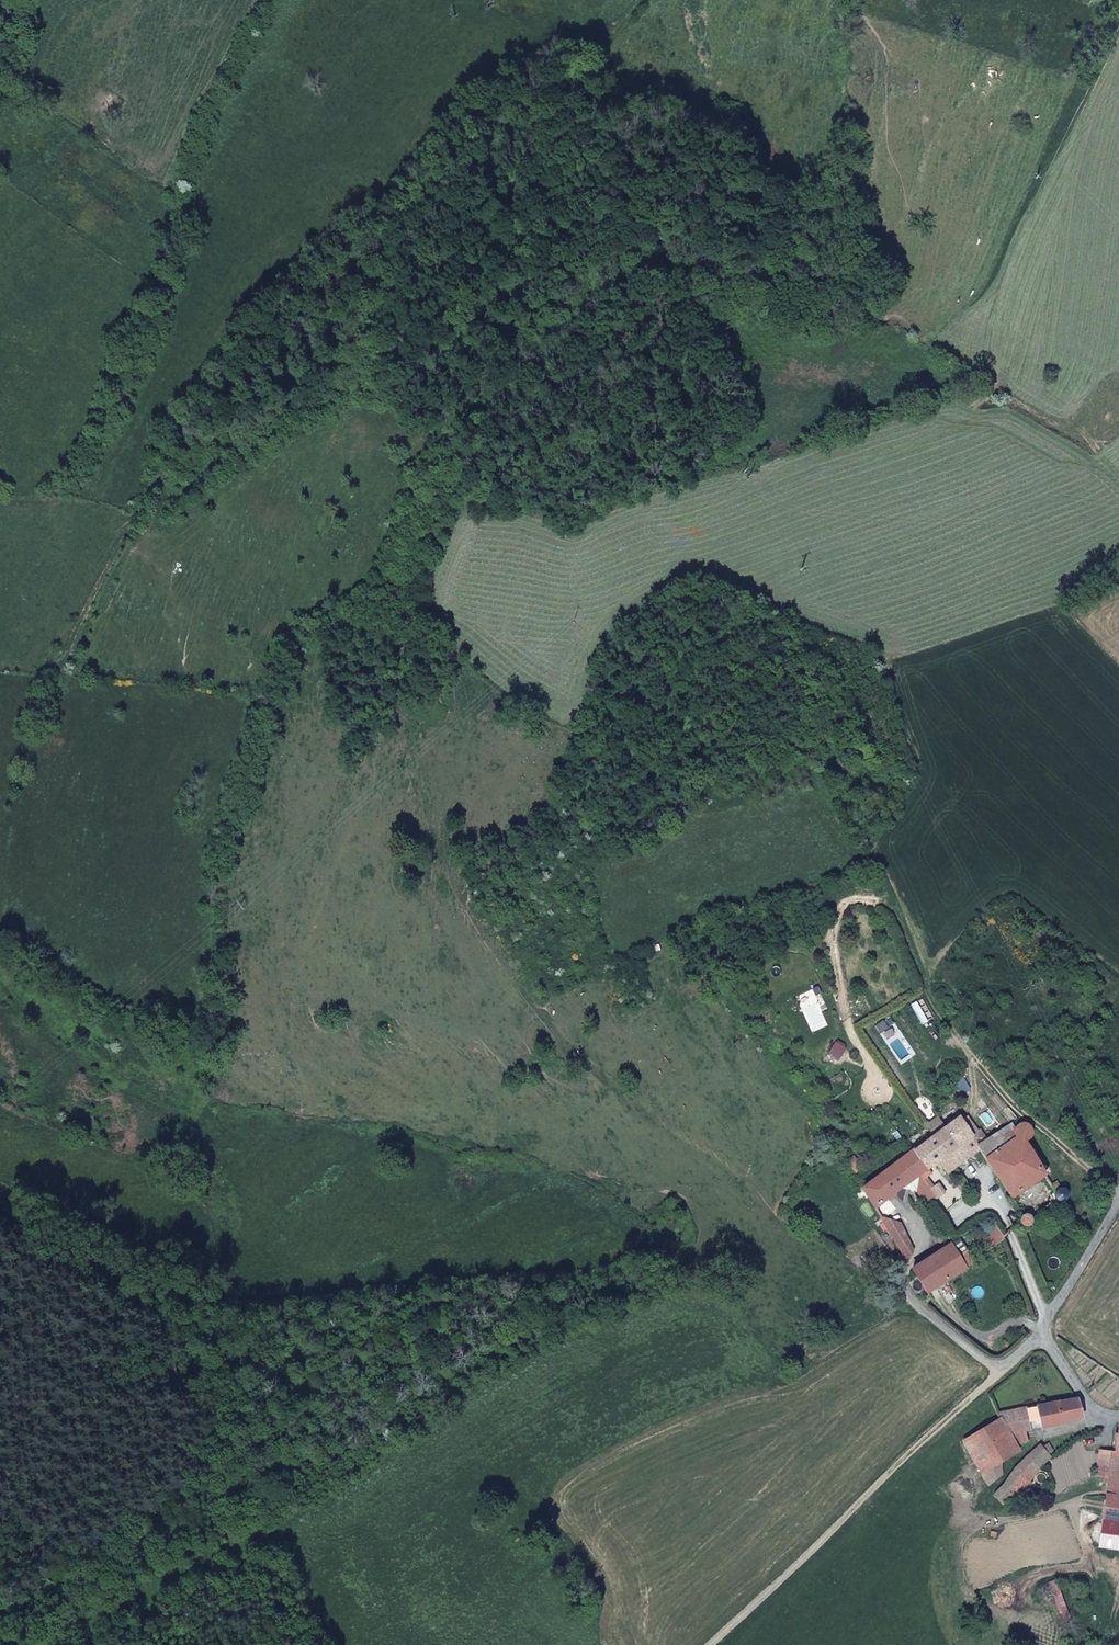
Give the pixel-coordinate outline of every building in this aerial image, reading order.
[(990,1126),(976,1105),(961,1115),(975,1137),(990,1126)] [(952,1177),(985,1152),(982,1147),(975,1137),(961,1115),(914,1148),(932,1170),(941,1163),(952,1177)] [(1033,1133),(1031,1131),(1028,1127),(1017,1128),(1015,1126),(982,1147),(985,1152),(1014,1202),(1050,1178),(1026,1141),(1033,1133)] [(890,1199),(914,1182),(923,1177),(932,1170),(914,1148),(862,1185),(877,1208),(890,1199)] [(934,1192),(923,1177),(914,1182),(925,1199),(934,1192)] [(1069,1198),(1070,1194),(1069,1192),(1069,1191),(1066,1188),(1063,1188),(1060,1188),(1059,1188),(1057,1190),(1056,1191),(1055,1195),(1055,1197),(1056,1198),(1057,1200),(1058,1201),(1060,1202),(1062,1203),(1064,1203),(1065,1202),(1067,1201),(1068,1199),(1069,1198)] [(918,1242),(890,1199),(877,1208),(905,1251),(918,1242)] [(1034,1220),(1033,1217),(1032,1215),(1030,1214),(1027,1213),(1025,1214),(1022,1215),(1021,1217),(1020,1219),(1020,1222),(1020,1224),(1022,1226),(1024,1227),(1026,1228),(1029,1228),(1031,1226),(1033,1225),(1034,1222),(1034,1220)] [(986,1247),(1003,1237),(997,1228),(981,1238),(986,1247)] [(928,1294),(968,1268),(952,1242),(911,1268),(928,1294)] [(1009,1433),(1023,1430),(1079,1418),(1072,1398),(995,1411),(999,1418),(1009,1433)] [(1019,1448),(1014,1441),(1009,1433),(999,1418),(965,1441),(987,1484),(1000,1477),(993,1464),(1019,1448)] [(1025,1438),(1023,1430),(1009,1433),(1014,1441),(1025,1438)] [(1046,1454),(1053,1447),(1048,1442),(1038,1446),(1046,1454)] [(1027,1481),(1048,1457),(1046,1454),(1038,1446),(1001,1486),(1011,1495),(1025,1479),(1027,1481)] [(1109,1481),(1113,1454),(1100,1453),(1096,1479),(1109,1481)] [(1113,1454),(1109,1481),(1107,1495),(1118,1496),(1118,1455),(1113,1454)] [(1016,1499),(1029,1483),(1027,1481),(1025,1479),(1011,1495),(1016,1499)] [(1001,1505),(1011,1495),(1001,1486),(992,1496),(1001,1505)] [(1107,1495),(1103,1521),(1118,1523),(1118,1496),(1107,1495)] [(1103,1521),(1100,1542),(1118,1544),(1118,1523),(1103,1521)]
